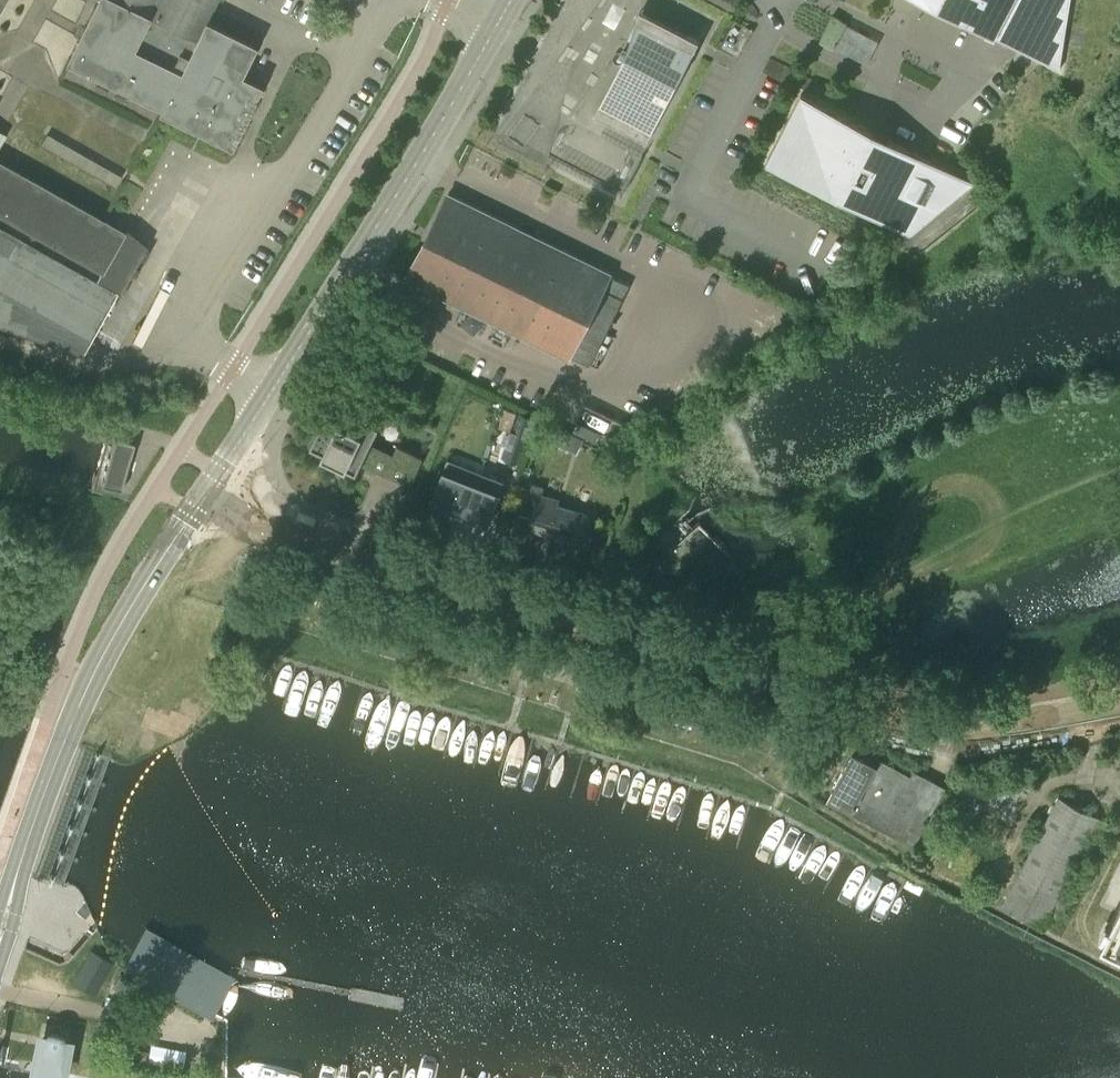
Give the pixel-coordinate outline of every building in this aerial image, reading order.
[(259,87),(238,76),(252,46),(205,23),(216,0),(97,0),(68,60),(163,107),(161,112),(230,146),(259,87)] [(1057,68),(1067,0),(925,0),(1057,68)] [(629,74),(619,69),(595,115),(646,142),(700,40),(658,19),(629,74)] [(848,25),(836,48),(868,65),(880,42),(848,25)] [(870,128),(856,121),(801,93),(767,158),(913,234),(970,180),(870,128)] [(80,351),(115,291),(121,293),(148,244),(120,228),(104,219),(0,159),(0,325),(80,351)] [(450,194),(447,193),(405,277),(409,279),(408,282),(478,316),(479,314),(493,321),(492,323),(572,362),(573,359),(591,368),(608,332),(606,330),(612,319),(614,320),(632,284),(614,275),(616,272),(536,233),(534,236),(521,229),(522,226),(452,192),(450,194)] [(314,451),(344,465),(346,459),(415,485),(427,457),(401,445),(397,454),(375,444),(388,414),(353,398),(342,423),(329,417),(314,451)] [(502,457),(520,462),(534,418),(516,412),(502,457)] [(560,444),(565,430),(554,425),(548,438),(560,444)] [(114,436),(112,445),(101,483),(122,489),(135,443),(114,436)] [(443,468),(431,500),(489,523),(505,480),(490,475),(486,485),(443,468)] [(558,500),(542,495),(545,487),(530,482),(521,513),(533,516),(530,526),(553,533),(551,538),(579,547),(589,515),(557,505),(558,500)] [(802,761),(808,751),(797,746),(792,755),(802,761)] [(843,771),(844,772),(830,798),(853,810),(852,811),(883,828),(911,776),(880,759),(877,765),(853,752),(843,771)] [(997,790),(1009,796),(1014,785),(1002,779),(997,790)] [(1059,796),(1003,905),(1042,926),(1046,920),(1056,925),(1068,901),(1057,896),(1090,832),(1099,837),(1108,821),(1098,816),(1059,796)] [(1103,935),(1119,944),(1119,902),(1103,935)] [(89,946),(75,981),(101,991),(114,955),(89,946)] [(44,1029),(35,1027),(34,1036),(32,1044),(26,1070),(65,1077),(74,1035),(65,1034),(64,1030),(60,1027),(52,1026),(47,1026),(44,1029)] [(186,1058),(186,1035),(174,1035),(174,1041),(150,1041),(150,1057),(186,1058)]
